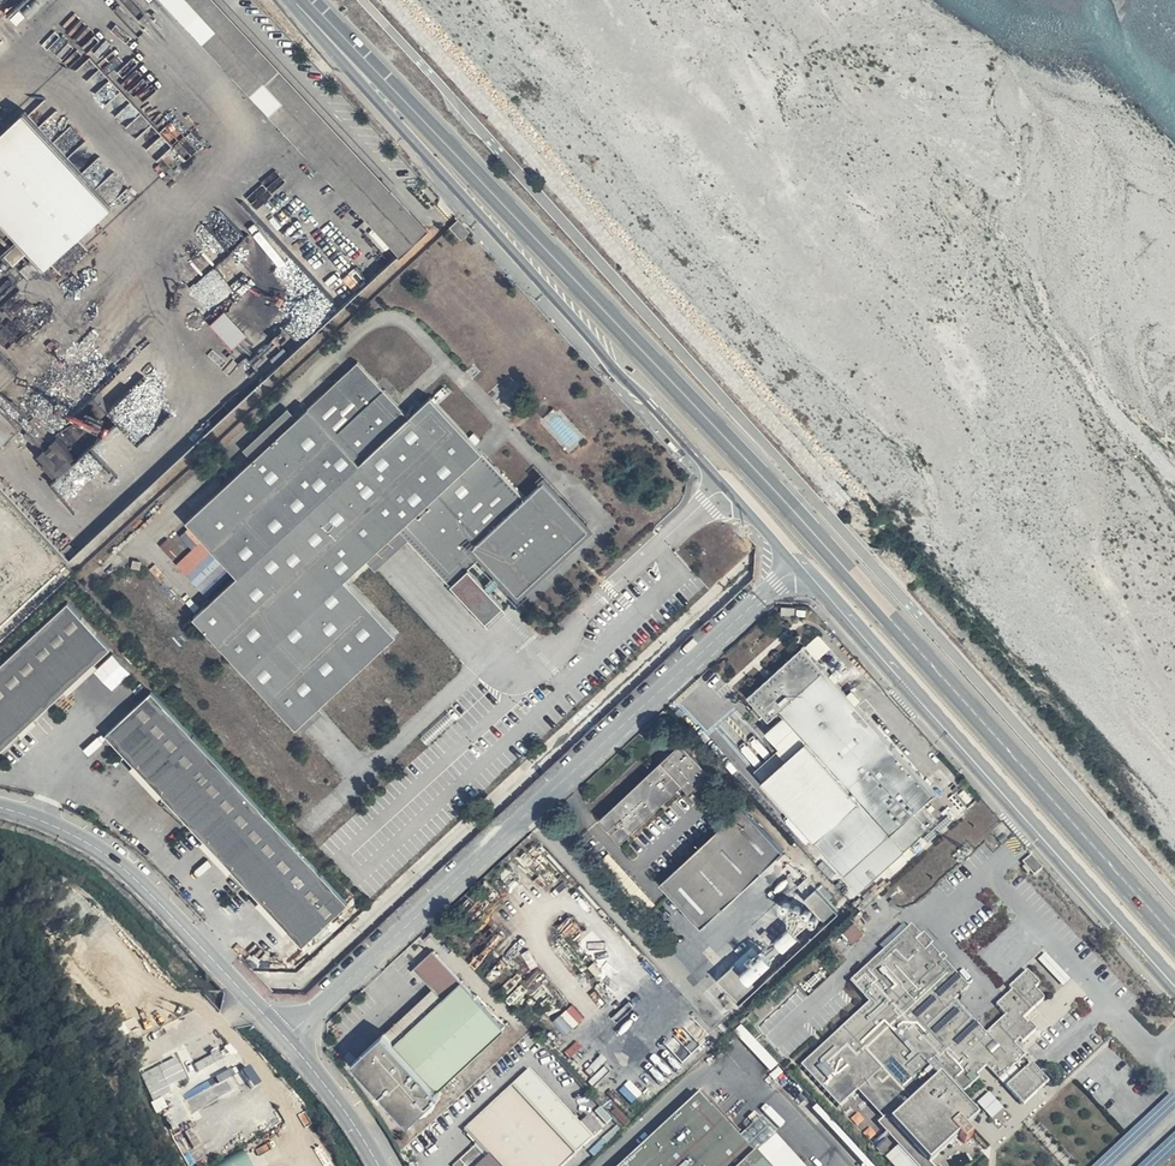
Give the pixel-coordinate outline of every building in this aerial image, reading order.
[(0,4),(11,16),(15,12),(29,10),(37,3),(37,0),(0,0),(0,3),(0,4)] [(0,135),(0,226),(43,273),(111,210),(22,115),(0,135)] [(264,220),(293,190),(275,173),(247,203),(264,220)] [(473,233),(460,219),(450,229),(462,242),(473,233)] [(214,319),(232,344),(246,334),(228,309),(214,319)] [(17,375),(0,358),(0,395),(17,375)] [(391,401),(357,364),(183,523),(236,580),(191,620),(294,730),(318,708),(397,638),(352,587),(347,581),(400,530),(451,585),(475,564),(512,604),(589,533),(542,484),(525,500),(487,460),(474,446),(430,400),(414,414),(408,420),(391,401)] [(18,431),(0,408),(0,449),(18,431)] [(282,414),(245,448),(253,457),(290,423),(282,414)] [(108,542),(144,511),(134,500),(98,530),(108,542)] [(506,614),(468,573),(451,589),(488,630),(506,614)] [(70,601),(0,664),(0,749),(114,648),(70,601)] [(936,791),(802,643),(747,693),(757,705),(767,716),(760,719),(779,742),(756,765),(821,835),(818,838),(862,887),(927,825),(914,811),(936,791)] [(116,652),(96,668),(113,687),(132,671),(116,652)] [(351,902),(155,687),(107,731),(301,946),(351,902)] [(712,775),(681,740),(602,814),(624,839),(680,787),(690,798),(712,775)] [(782,850),(742,807),(662,881),(702,925),(782,850)] [(1047,868),(1033,852),(1023,862),(1037,878),(1047,868)] [(818,883),(806,894),(827,919),(839,907),(818,883)] [(454,932),(445,923),(433,934),(441,943),(454,932)] [(910,924),(905,928),(903,923),(879,944),(882,949),(850,980),(870,1005),(799,1064),(839,1105),(856,1090),(881,1117),(876,1121),(918,1165),(933,1165),(929,1161),(958,1135),(963,1140),(971,1131),(964,1124),(976,1114),(959,1093),(963,1090),(967,1090),(971,1085),(977,1079),(978,1074),(984,1066),(1022,1106),(1048,1081),(1015,1042),(1020,1038),(1022,1042),(1034,1030),(1034,1027),(1030,1020),(1026,1023),(1023,1017),(1043,1000),(1043,995),(1035,986),(1040,984),(1038,980),(1028,969),(1008,986),(1011,991),(996,1002),(1007,1015),(985,1031),(954,998),(968,985),(944,959),(946,957),(943,953),(939,954),(930,945),(932,942),(924,931),(921,934),(910,924)] [(855,941),(865,932),(857,923),(847,931),(855,941)] [(501,1024),(431,947),(414,963),(433,984),(386,1026),(354,1055),(410,1117),(442,1088),(439,1085),(501,1024)] [(735,960),(718,976),(739,1000),(756,984),(735,960)] [(529,1067),(464,1129),(476,1143),(451,1164),(453,1165),(560,1165),(602,1129),(589,1114),(580,1123),(529,1067)] [(754,1152),(737,1133),(739,1131),(701,1089),(616,1165),(739,1165),(754,1152)] [(993,1118),(1005,1107),(990,1090),(978,1101),(993,1118)] [(1088,1165),(1112,1165),(1174,1109),(1174,1097),(1170,1092),(1088,1165)] [(758,1118),(746,1133),(759,1145),(772,1130),(758,1118)] [(1137,1165),(1160,1165),(1174,1152),(1174,1131),(1137,1165)] [(775,1133),(754,1152),(739,1165),(806,1165),(775,1133)] [(245,1149),(214,1165),(254,1165),(245,1149)]
